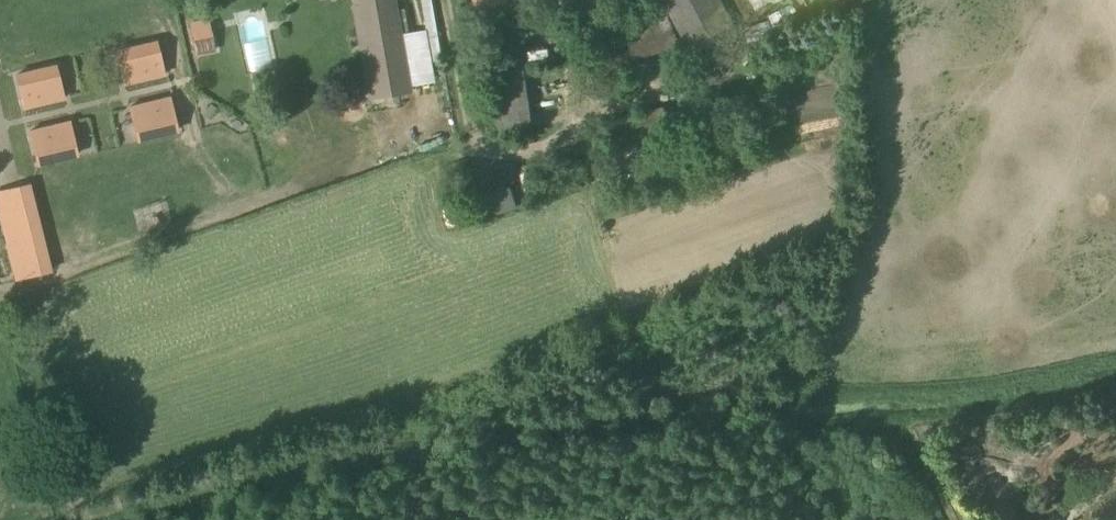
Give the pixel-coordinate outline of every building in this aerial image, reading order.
[(414,92),(397,0),(380,0),(362,3),(379,99),(414,92)] [(631,2),(631,0),(568,0),(570,12),(631,2)] [(721,0),(663,0),(692,54),(737,30),(721,0)] [(755,10),(775,0),(750,0),(755,10)] [(189,22),(196,55),(216,51),(208,17),(189,22)] [(593,44),(603,72),(680,45),(670,17),(593,44)] [(243,43),(248,70),(274,65),(268,38),(243,43)] [(158,42),(117,49),(122,79),(163,72),(158,42)] [(58,60),(17,68),(23,98),(64,90),(58,60)] [(499,134),(533,129),(525,68),(490,73),(499,134)] [(127,101),(132,131),(173,123),(168,93),(127,101)] [(33,150),(74,142),(68,112),(27,119),(33,150)] [(35,205),(29,184),(0,191),(0,201),(3,213),(19,278),(51,270),(35,205)] [(518,207),(510,185),(478,196),(485,218),(518,207)]
